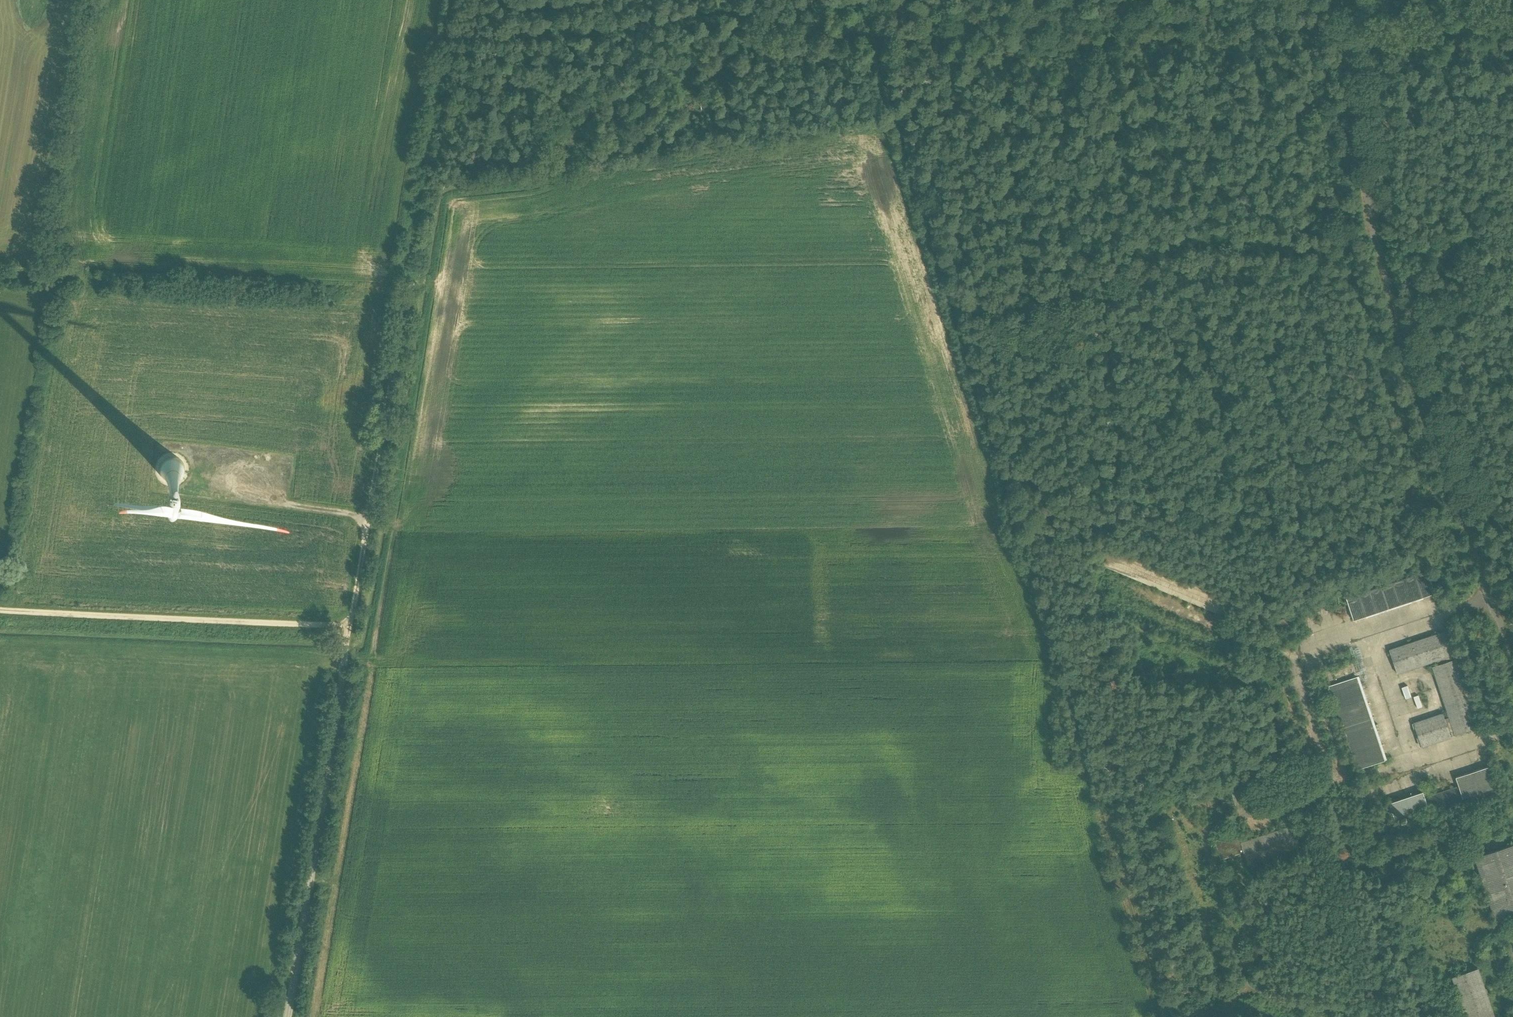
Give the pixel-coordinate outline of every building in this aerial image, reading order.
[(1471,559),(1463,561),(1467,575),(1475,573),(1471,559)] [(1429,572),(1348,599),(1355,622),(1437,595),(1429,572)] [(1445,714),(1413,725),(1421,749),(1453,739),(1451,733),(1454,732),(1456,738),(1483,729),(1460,659),(1452,662),(1451,659),(1460,656),(1452,631),(1391,651),(1399,676),(1437,663),(1438,666),(1433,668),(1449,719),(1446,720),(1445,714)] [(1360,678),(1331,687),(1358,772),(1387,763),(1360,678)] [(1421,789),(1387,799),(1394,820),(1426,809),(1429,816),(1500,793),(1491,764),(1456,775),(1459,786),(1424,797),(1421,789)] [(1242,830),(1214,839),(1220,859),(1243,852),(1248,866),(1302,849),(1294,824),(1245,839),(1242,830)] [(1475,855),(1496,917),(1512,911),(1512,842),(1475,855)] [(1451,973),(1464,1016),(1494,1016),(1478,965),(1451,973)]
